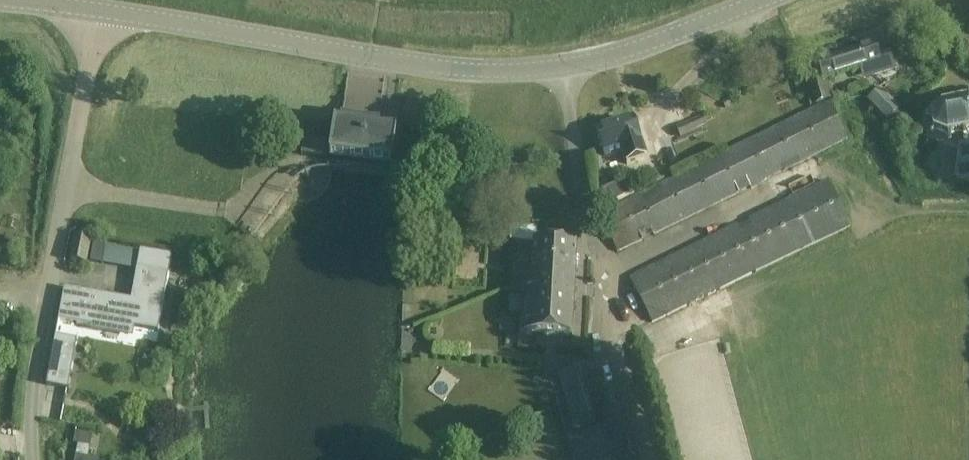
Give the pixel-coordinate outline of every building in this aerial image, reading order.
[(874,43),(818,61),(823,78),(859,67),(862,79),(895,69),(890,54),(879,57),(874,43)] [(735,147),(599,214),(617,252),(766,179),(779,206),(630,278),(652,323),(851,226),(816,155),(848,139),(829,102),(822,84),(810,88),(816,108),(757,137),(753,128),(731,138),(735,147)] [(880,89),(871,97),(867,102),(881,116),(894,103),(880,89)] [(730,98),(721,102),(725,110),(734,106),(730,98)] [(955,180),(968,180),(968,99),(942,105),(930,115),(933,129),(948,133),(962,131),(963,138),(965,145),(960,147),(955,180)] [(332,159),(392,167),(396,128),(395,129),(378,127),(379,120),(341,115),(340,122),(336,121),(336,120),(333,144),(306,141),(304,153),(331,157),(331,159),(332,159)] [(702,117),(677,128),(675,129),(681,141),(713,127),(710,119),(704,122),(702,117)] [(645,159),(633,121),(597,132),(601,144),(594,147),(598,160),(606,157),(606,158),(623,152),(627,165),(645,159)] [(606,178),(602,161),(596,162),(598,180),(606,178)] [(655,170),(646,173),(649,182),(658,179),(655,170)] [(597,192),(604,207),(629,195),(623,180),(597,192)] [(91,238),(76,235),(71,261),(86,264),(86,261),(90,241),(91,238)] [(90,241),(86,261),(102,264),(106,244),(90,241)] [(521,292),(574,295),(577,244),(535,242),(533,275),(522,274),(521,292)] [(59,320),(79,324),(130,333),(131,327),(158,333),(168,275),(137,269),(137,270),(141,271),(135,301),(65,288),(59,320)] [(213,275),(207,279),(211,286),(218,282),(213,275)] [(519,333),(530,334),(572,336),(574,295),(521,292),(519,333)] [(46,385),(47,385),(68,389),(78,340),(56,336),(56,335),(46,385)] [(558,373),(549,376),(569,443),(574,459),(627,459),(618,428),(615,429),(614,424),(595,362),(558,373)] [(76,432),(74,443),(90,446),(92,435),(76,432)]
